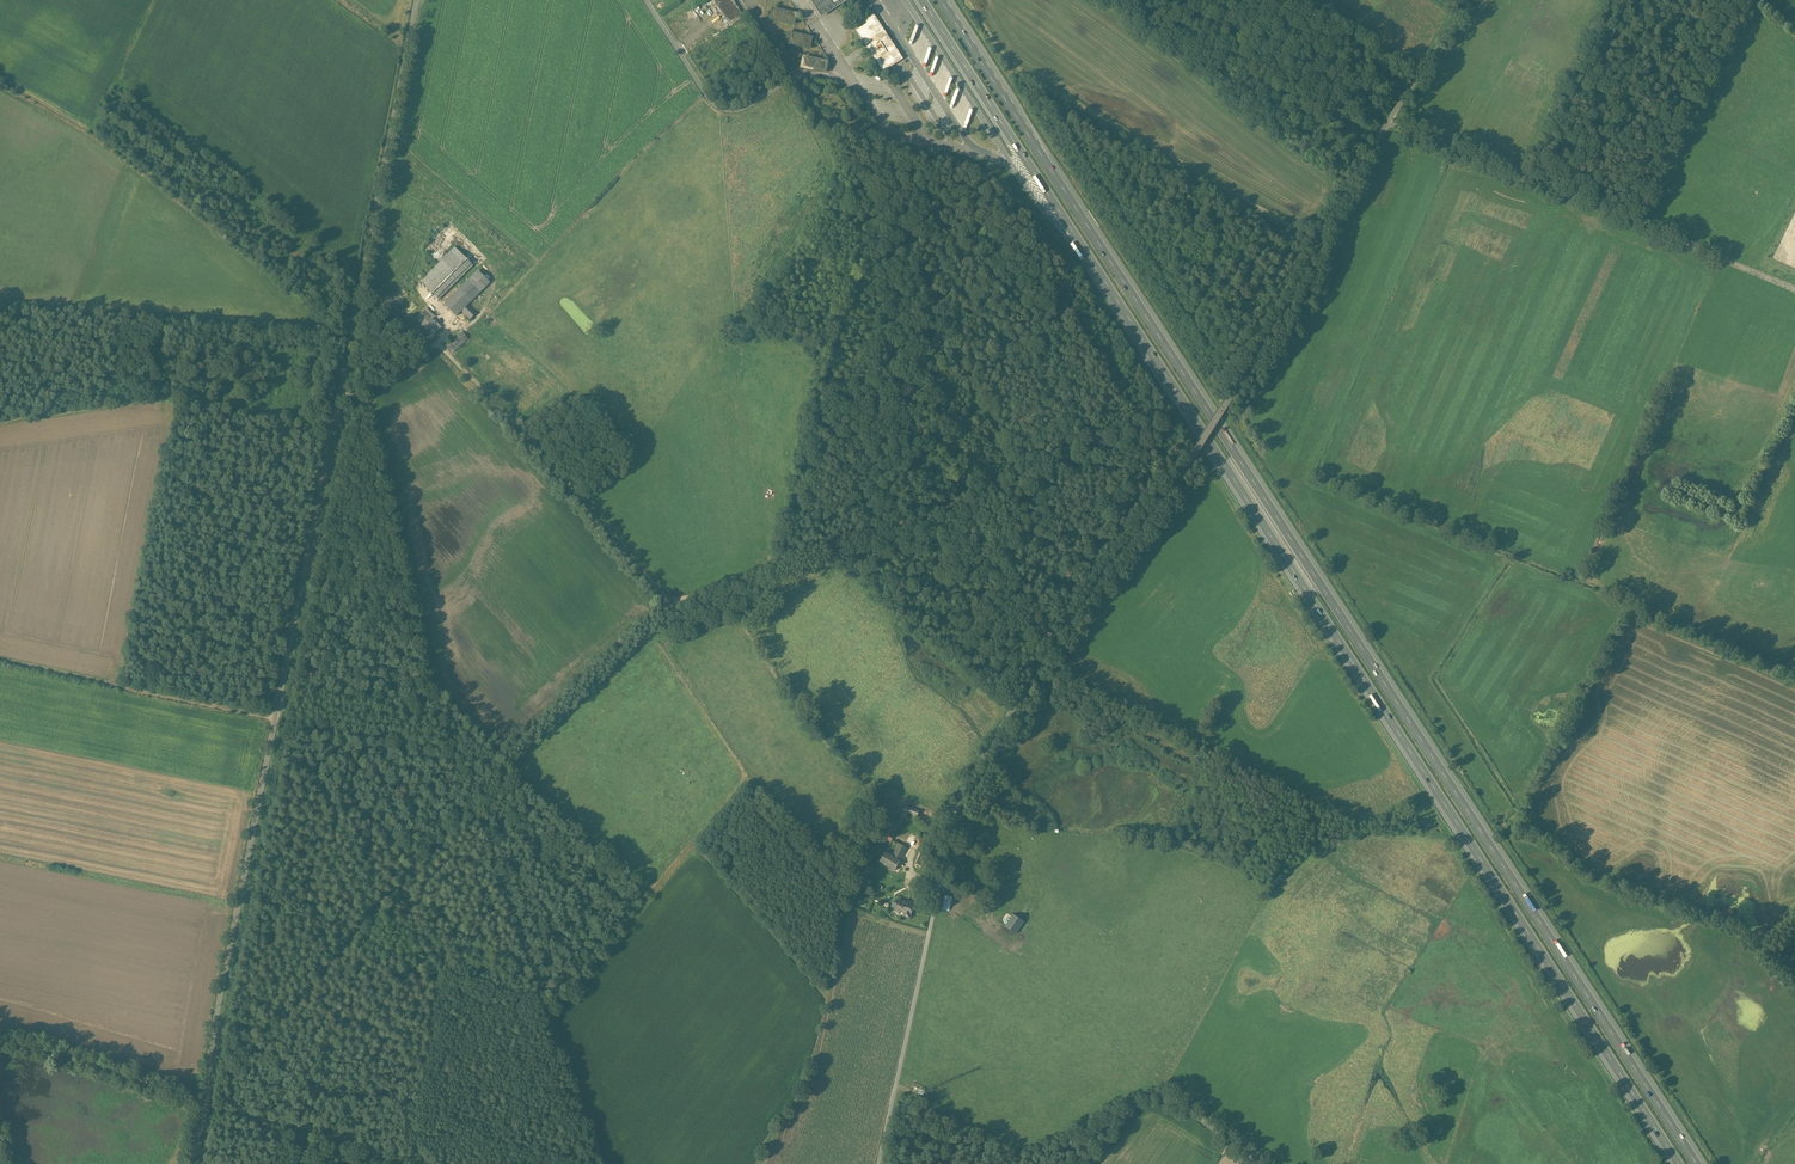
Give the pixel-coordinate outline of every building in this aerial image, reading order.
[(732,0),(714,0),(731,25),(731,26),(743,18),(743,17),(732,0)] [(823,13),(842,0),(815,0),(823,13)] [(774,8),(772,21),(797,25),(799,12),(774,8)] [(902,59),(873,15),(866,20),(868,24),(858,31),(884,70),(902,59)] [(715,36),(723,31),(719,24),(711,28),(715,36)] [(814,48),(815,35),(789,32),(787,45),(814,48)] [(829,72),(831,59),(805,55),(802,68),(829,72)] [(937,102),(933,104),(939,114),(942,112),(937,102)] [(907,124),(908,120),(889,116),(888,119),(907,124)] [(455,247),(421,280),(439,299),(473,265),(455,247)] [(478,270),(459,289),(471,301),(490,282),(478,270)] [(1131,280),(1127,282),(1135,298),(1139,296),(1131,280)] [(459,289),(444,304),(456,316),(461,311),(467,305),(471,301),(459,289)] [(475,313),(467,305),(461,311),(470,319),(475,313)] [(435,316),(427,308),(416,318),(433,335),(442,327),(433,318),(435,316)] [(461,331),(446,345),(453,352),(468,339),(461,331)] [(1173,345),(1169,347),(1175,361),(1179,359),(1173,345)] [(905,806),(904,811),(919,816),(920,810),(905,806)] [(899,825),(889,820),(882,833),(885,834),(883,838),(891,842),(899,825)] [(900,844),(894,855),(886,851),(880,862),(895,871),(897,866),(906,848),(900,844)] [(920,850),(917,859),(923,862),(927,852),(920,850)] [(869,866),(864,864),(861,874),(866,876),(869,866)] [(952,897),(945,895),(942,909),(949,911),(952,897)] [(913,904),(897,900),(895,910),(904,912),(903,917),(910,918),(911,914),(913,904)] [(1024,921),(1013,914),(1005,926),(1016,934),(1024,921)] [(1589,1027),(1586,1029),(1593,1042),(1597,1040),(1589,1027)] [(1647,1127),(1651,1125),(1642,1112),(1639,1114),(1647,1127)]
